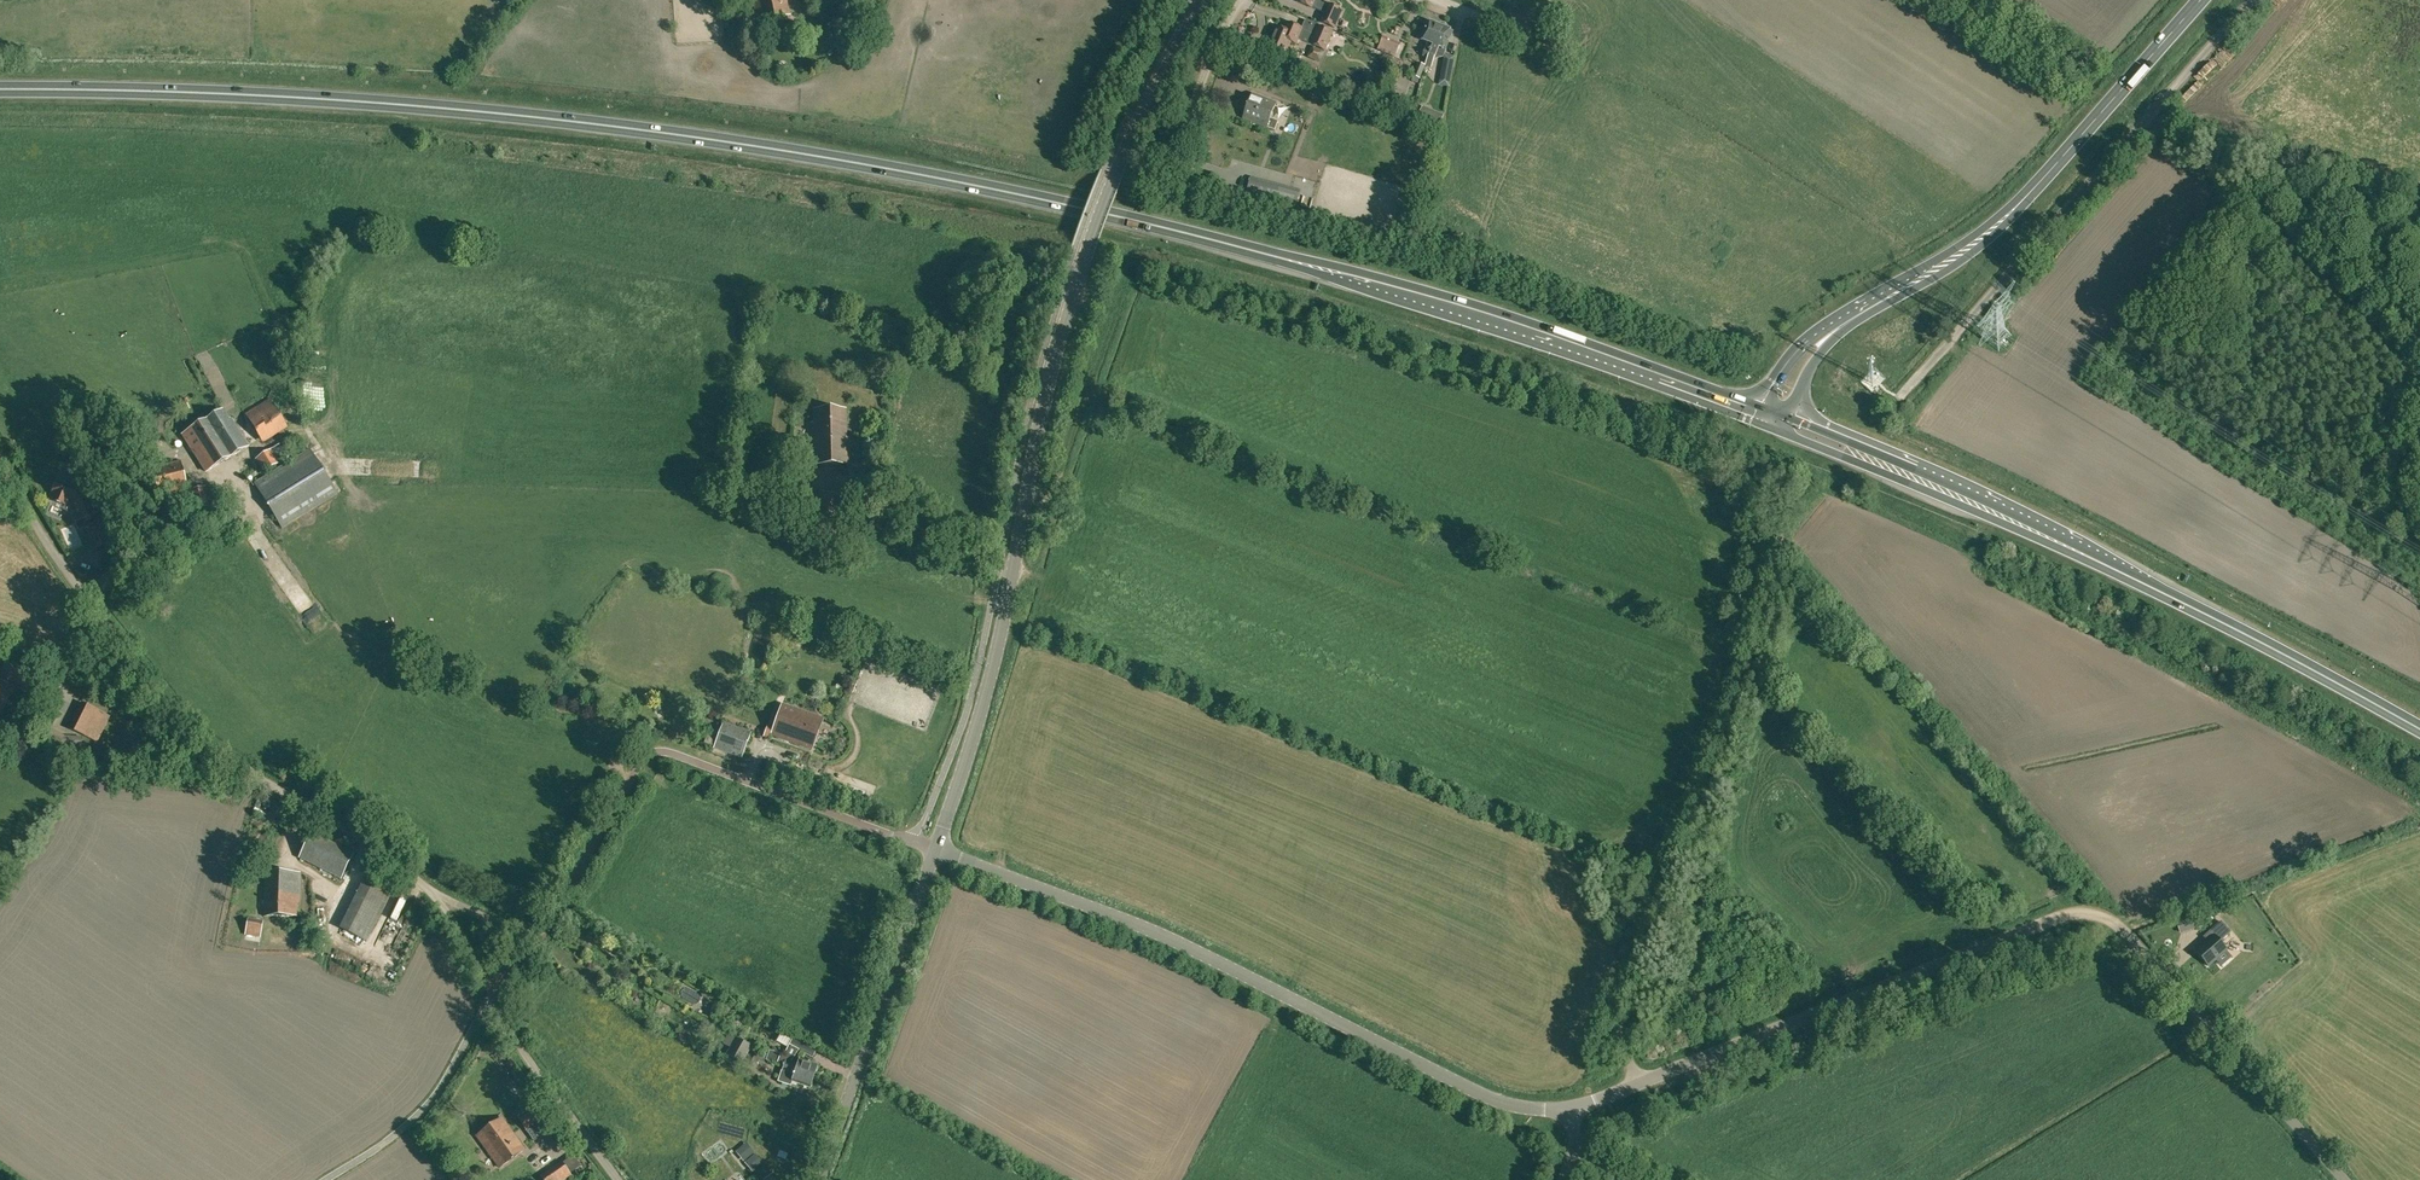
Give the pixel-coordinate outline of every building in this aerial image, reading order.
[(758,22),(790,14),(786,0),(752,0),(758,22)] [(1326,12),(1321,22),(1335,28),(1343,10),(1329,4),(1326,12)] [(1428,58),(1441,26),(1429,22),(1422,40),(1428,42),(1423,56),(1428,58)] [(1302,29),(1289,23),(1286,30),(1278,27),(1273,39),(1272,39),(1268,46),(1270,47),(1269,49),(1272,50),(1272,51),(1274,52),(1274,51),(1279,53),(1279,55),(1279,57),(1285,60),(1287,59),(1289,55),(1288,53),(1286,52),(1291,42),(1296,44),(1302,29)] [(1319,26),(1311,44),(1325,50),(1333,32),(1319,26)] [(1441,26),(1428,58),(1426,64),(1431,66),(1436,53),(1442,56),(1445,49),(1452,31),(1441,26)] [(1400,45),(1383,37),(1379,46),(1378,50),(1395,57),(1396,54),(1400,45)] [(1301,59),(1296,70),(1313,78),(1318,66),(1301,59)] [(1421,79),(1426,66),(1418,62),(1413,76),(1421,79)] [(1444,66),(1442,73),(1451,75),(1452,68),(1444,66)] [(1277,103),(1253,94),(1244,118),(1267,128),(1267,127),(1275,130),(1279,121),(1271,118),(1277,103)] [(1412,111),(1403,108),(1400,115),(1408,119),(1412,111)] [(1424,108),(1418,121),(1439,129),(1444,116),(1424,108)] [(1251,177),(1247,192),(1256,194),(1260,179),(1251,177)] [(1288,203),(1297,205),(1301,190),(1292,188),(1288,203)] [(812,464),(849,463),(848,443),(846,443),(846,409),(813,410),(814,422),(811,422),(812,464)] [(206,472),(248,446),(231,418),(228,420),(222,410),(183,434),(206,472)] [(280,444),(255,459),(264,473),(288,458),(280,444)] [(282,528),(337,494),(309,449),(255,483),(282,528)] [(182,460),(152,467),(159,496),(180,491),(181,494),(189,492),(182,460)] [(78,527),(97,518),(94,510),(92,511),(88,504),(90,503),(85,491),(82,490),(87,479),(80,476),(75,487),(57,480),(52,493),(56,494),(53,500),(66,504),(68,499),(73,501),(79,517),(75,519),(78,527)] [(819,492),(805,525),(834,537),(848,504),(819,492)] [(164,510),(181,505),(179,494),(162,499),(164,510)] [(796,626),(783,622),(780,631),(793,635),(796,626)] [(37,672),(9,658),(0,676),(28,690),(37,672)] [(15,687),(0,680),(0,716),(15,687)] [(823,718),(782,703),(771,735),(812,749),(823,718)] [(751,732),(723,722),(714,747),(742,757),(751,732)] [(835,786),(813,778),(809,788),(831,796),(835,786)] [(299,857),(341,878),(354,853),(312,832),(299,857)] [(265,872),(264,916),(297,916),(297,901),(299,901),(300,872),(265,872)] [(366,875),(340,929),(367,943),(393,889),(366,875)] [(2190,915),(2193,927),(2203,924),(2199,912),(2190,915)] [(261,938),(263,921),(247,919),(245,935),(261,938)] [(2208,941),(2196,952),(2208,965),(2215,959),(2225,950),(2226,949),(2219,942),(2230,932),(2221,922),(2204,937),(2208,941)] [(709,999),(711,994),(703,990),(701,995),(709,999)] [(742,1065),(752,1047),(728,1035),(723,1045),(729,1048),(726,1055),(742,1065)] [(783,1065),(795,1069),(814,1076),(815,1072),(815,1071),(817,1070),(818,1068),(817,1066),(817,1065),(799,1059),(797,1063),(791,1061),(792,1058),(798,1050),(812,1058),(816,1051),(793,1038),(789,1045),(784,1055),(769,1050),(766,1059),(783,1065)] [(812,1081),(814,1076),(795,1069),(783,1065),(781,1071),(780,1071),(777,1081),(790,1086),(792,1081),(809,1087),(810,1086),(811,1086),(812,1083),(812,1081)] [(526,1130),(540,1120),(543,1118),(535,1107),(532,1109),(529,1105),(515,1114),(517,1118),(526,1130)] [(525,1149),(524,1149),(531,1145),(523,1135),(517,1139),(502,1118),(477,1136),(500,1167),(525,1149)] [(1615,1122),(1609,1126),(1612,1131),(1618,1127),(1615,1123),(1615,1122)] [(746,1143),(737,1150),(745,1160),(754,1152),(746,1143)] [(779,1150),(777,1157),(786,1160),(788,1153),(779,1150)] [(755,1153),(746,1161),(754,1170),(763,1163),(755,1153)] [(569,1173),(562,1163),(561,1162),(540,1176),(543,1179),(565,1179),(571,1176),(569,1173)] [(755,1172),(760,1179),(770,1171),(764,1164),(755,1172)]
